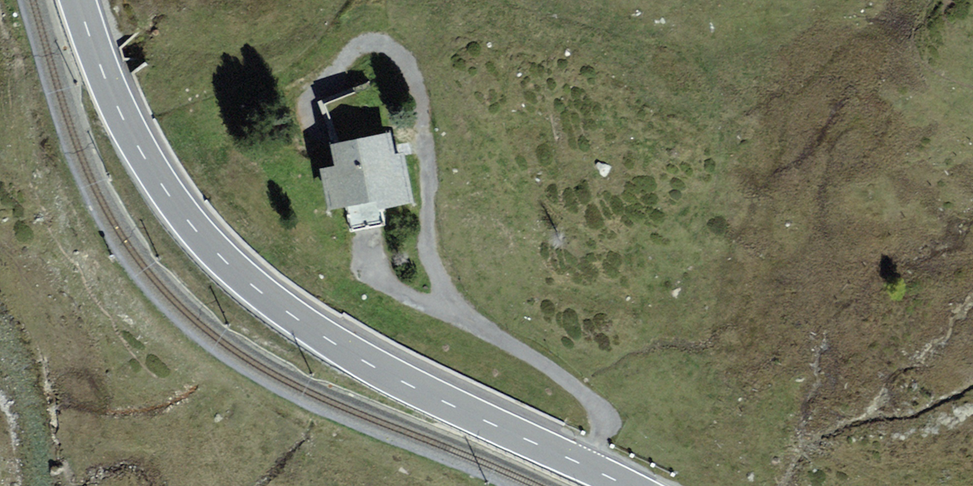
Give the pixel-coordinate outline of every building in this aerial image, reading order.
[(334,165),(320,167),(328,207),(377,198),(378,207),(414,200),(405,150),(396,152),(392,131),(330,142),(334,165)]
